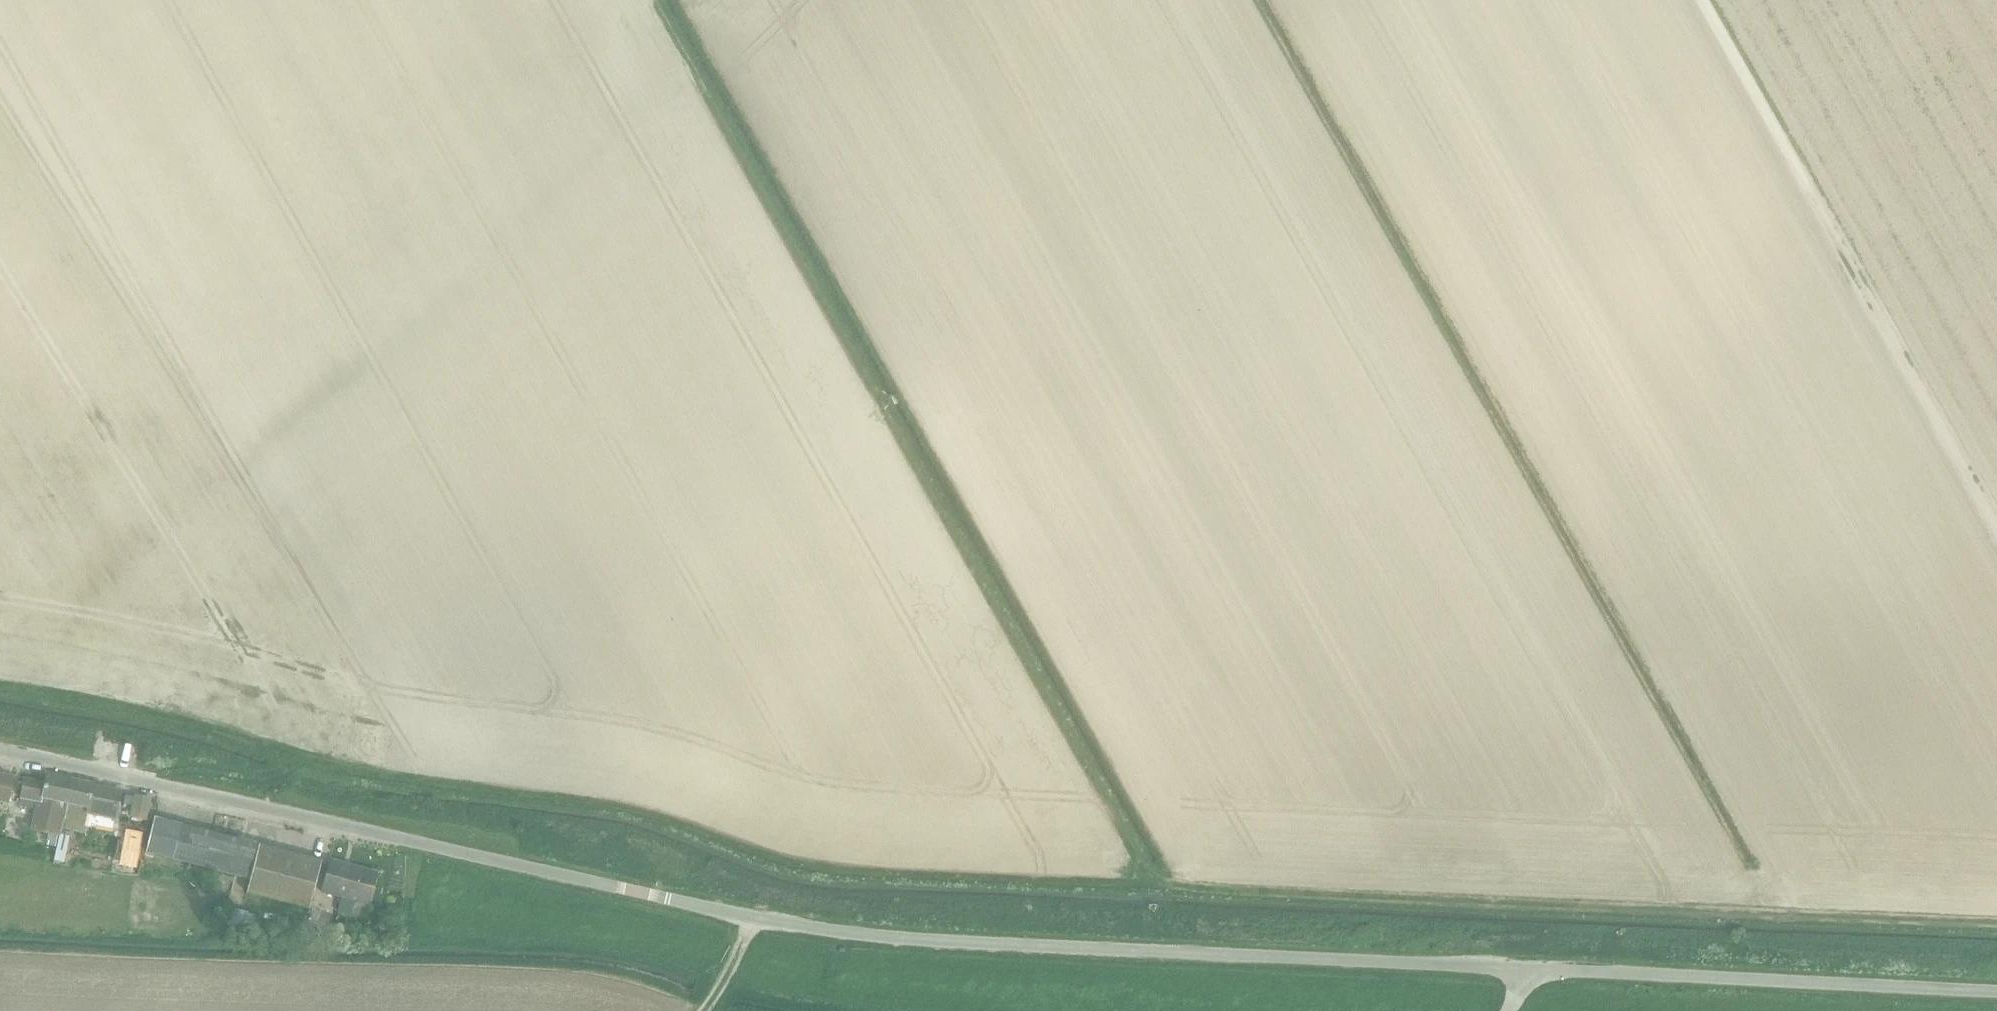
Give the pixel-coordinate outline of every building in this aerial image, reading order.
[(130,732),(127,752),(150,755),(152,735),(130,732)] [(8,804),(14,777),(0,774),(0,802),(8,804)] [(24,778),(19,798),(18,805),(35,808),(31,830),(37,831),(59,836),(61,827),(73,780),(46,774),(44,783),(24,778)] [(73,780),(61,827),(82,832),(86,814),(114,820),(120,792),(93,786),(93,784),(73,780)] [(135,794),(130,817),(147,820),(152,797),(135,794)] [(310,910),(322,863),(153,819),(144,853),(250,881),(246,893),(310,910)] [(59,834),(59,836),(54,855),(53,859),(55,860),(62,861),(68,836),(59,834)] [(135,865),(140,841),(116,836),(112,861),(135,865)] [(353,900),(368,904),(371,892),(376,873),(330,860),(325,880),(322,891),(341,897),(338,907),(350,910),(353,900)] [(255,931),(259,916),(227,908),(223,924),(255,931)] [(305,930),(310,914),(290,908),(285,924),(305,930)]
